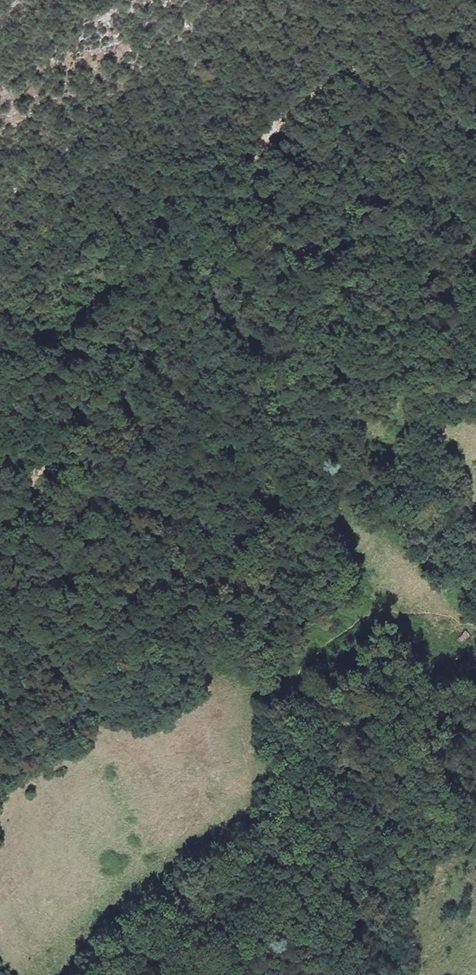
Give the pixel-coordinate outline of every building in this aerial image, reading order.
[(451,657),(457,662),(466,652),(460,647),(451,657)]
